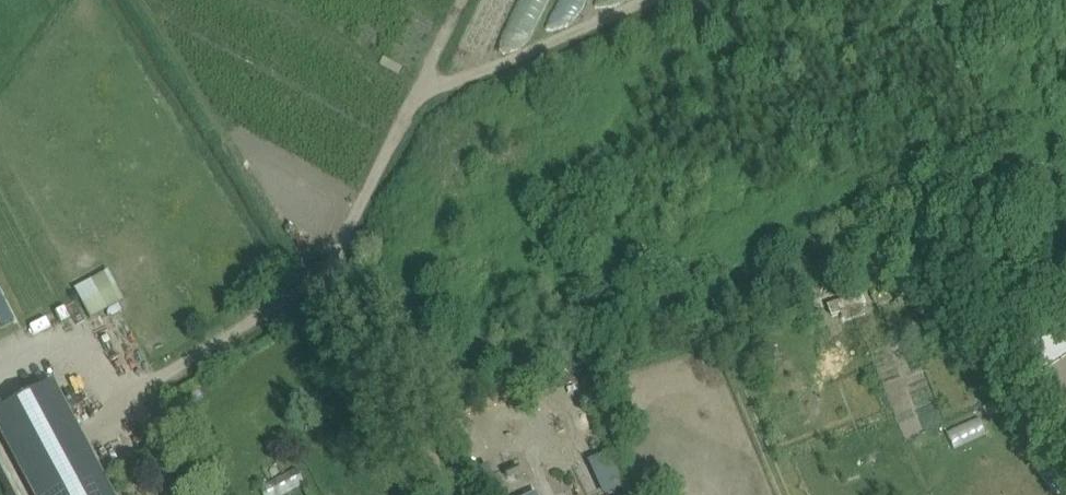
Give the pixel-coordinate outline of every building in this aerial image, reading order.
[(97,323),(132,307),(117,276),(82,292),(97,323)] [(785,379),(796,376),(788,356),(778,359),(785,379)] [(33,494),(112,494),(53,384),(0,412),(0,433),(33,494)] [(595,494),(606,494),(609,494),(601,474),(588,479),(595,494)] [(304,475),(267,485),(269,494),(310,494),(304,475)]
